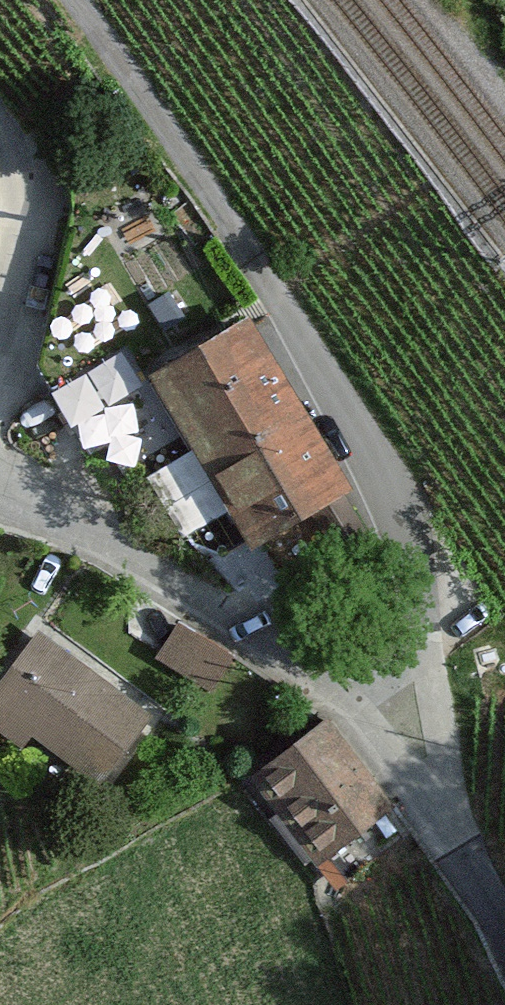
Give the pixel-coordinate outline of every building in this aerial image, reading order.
[(255,323),(161,379),(263,551),(320,516),(331,535),(367,513),(255,323)] [(45,480),(159,435),(129,360),(15,405),(45,480)] [(239,660),(188,624),(163,658),(214,694),(239,660)] [(56,637),(49,632),(0,696),(0,729),(29,751),(47,729),(116,782),(163,720),(56,637)] [(335,727),(260,781),(323,867),(397,812),(335,727)]
